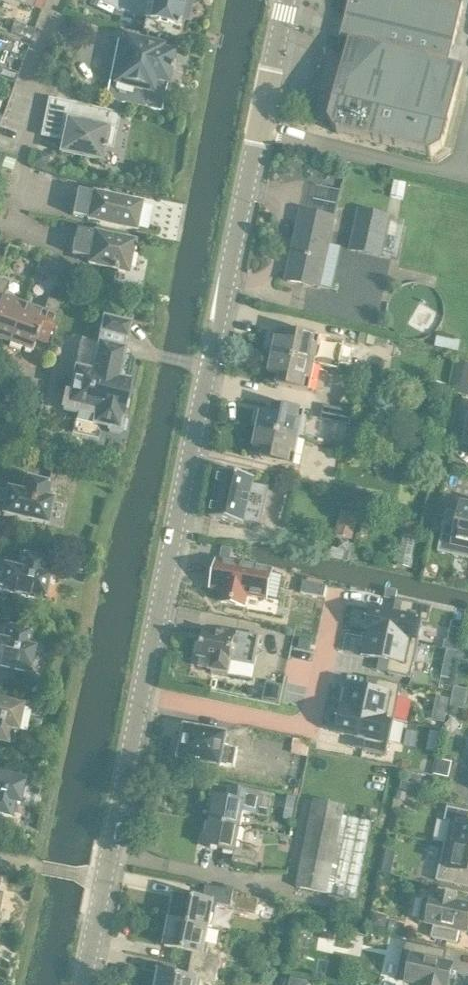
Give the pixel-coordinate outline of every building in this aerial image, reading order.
[(33,9),(34,8),(36,0),(9,0),(33,9)] [(34,8),(41,10),(45,0),(36,0),(34,8)] [(185,0),(149,0),(145,18),(180,25),(185,0)] [(442,0),(350,0),(340,38),(349,41),(329,121),(336,133),(431,157),(442,150),(463,68),(449,64),(463,5),(442,0)] [(172,69),(173,64),(171,64),(174,51),(162,48),(163,44),(124,36),(123,40),(117,39),(117,40),(105,100),(120,103),(162,111),(170,69),(172,69)] [(105,100),(103,110),(118,113),(120,103),(105,100)] [(47,111),(43,129),(64,134),(60,153),(101,162),(103,149),(105,150),(106,146),(111,147),(118,114),(54,102),(52,112),(47,111)] [(6,156),(2,167),(11,170),(15,159),(6,156)] [(394,181),(391,196),(402,198),(406,184),(394,181)] [(137,229),(142,203),(77,190),(72,216),(137,229)] [(389,216),(359,210),(350,249),(381,255),(389,216)] [(319,288),(333,219),(303,212),(288,281),(319,288)] [(76,229),(71,255),(90,258),(88,264),(128,272),(135,241),(76,229)] [(9,343),(23,303),(4,296),(8,283),(0,280),(0,339),(9,343)] [(43,310),(23,303),(9,343),(31,351),(42,322),(53,326),(61,303),(48,298),(43,310)] [(101,332),(127,337),(130,323),(104,317),(101,332)] [(271,356),(318,366),(339,371),(345,343),(288,331),(286,341),(275,338),(271,356)] [(62,408),(76,411),(77,411),(78,407),(96,410),(93,423),(102,425),(109,427),(109,429),(121,432),(124,419),(121,419),(129,379),(119,377),(125,348),(81,338),(70,393),(65,393),(62,408)] [(318,366),(271,356),(268,373),(279,375),(277,386),(312,393),(318,366)] [(450,392),(467,396),(467,392),(467,363),(458,361),(450,392)] [(256,431),(303,440),(308,413),(272,405),(270,416),(260,413),(256,431)] [(99,438),(102,425),(93,423),(96,410),(78,407),(77,411),(76,411),(72,433),(99,438)] [(303,440),(256,431),(252,448),(263,450),(261,460),(297,468),(303,440)] [(253,483),(253,479),(220,471),(209,518),(243,526),(244,522),(260,526),(268,486),(253,483)] [(50,500),(45,498),(48,485),(24,479),(21,494),(0,490),(0,515),(45,525),(50,500)] [(462,505),(460,514),(447,511),(438,552),(467,559),(467,506),(462,505)] [(345,509),(337,532),(354,537),(361,514),(345,509)] [(46,576),(42,575),(45,562),(20,557),(18,570),(0,566),(0,592),(41,600),(46,576)] [(272,573),(218,562),(212,589),(224,591),(221,603),(244,608),(247,596),(267,601),(272,573)] [(303,581),(301,593),(324,598),(327,586),(303,581)] [(400,615),(371,609),(366,634),(367,634),(367,633),(418,644),(423,622),(429,623),(432,608),(403,601),(400,615)] [(34,648),(29,647),(32,633),(7,628),(4,642),(0,642),(0,667),(29,673),(34,648)] [(213,662),(211,672),(251,680),(260,639),(236,633),(236,636),(222,633),(222,636),(203,633),(201,645),(199,644),(196,655),(199,656),(198,659),(213,662)] [(411,679),(418,644),(367,633),(367,634),(362,656),(380,660),(390,662),(387,674),(411,679)] [(458,659),(467,661),(467,650),(460,648),(458,659)] [(444,666),(441,677),(453,679),(456,668),(444,666)] [(394,721),(401,686),(378,681),(375,692),(358,689),(348,687),(343,709),(343,710),(394,721)] [(437,696),(435,705),(447,707),(449,699),(437,696)] [(23,706),(0,702),(0,742),(10,744),(13,730),(18,731),(23,706)] [(386,756),(394,721),(343,710),(343,709),(342,709),(337,733),(348,736),(365,739),(363,751),(386,756)] [(180,743),(177,756),(180,757),(180,760),(220,769),(221,766),(235,769),(238,750),(224,747),(227,732),(212,729),(211,733),(186,728),(182,744),(180,743)] [(431,731),(429,740),(437,742),(439,733),(431,731)] [(295,739),(291,753),(307,757),(311,742),(295,739)] [(24,779),(0,774),(0,815),(12,817),(14,803),(19,804),(24,779)] [(215,797),(210,823),(240,828),(242,829),(245,812),(268,816),(272,798),(247,793),(229,789),(227,799),(215,797)] [(290,795),(287,808),(296,810),(299,797),(290,795)] [(327,894),(356,900),(372,821),(344,815),(346,806),(314,800),(296,888),(327,894)] [(444,844),(467,850),(467,815),(466,825),(449,821),(444,844)] [(210,823),(205,848),(235,854),(234,862),(258,867),(262,849),(239,844),(242,829),(240,828),(210,823)] [(436,880),(467,887),(467,850),(444,844),(436,880)] [(169,921),(207,929),(210,915),(214,915),(216,905),(230,908),(232,894),(204,888),(202,901),(174,895),(169,921)] [(423,897),(418,921),(434,925),(431,938),(456,943),(459,930),(467,932),(467,930),(467,907),(455,904),(458,893),(439,889),(437,900),(423,897)] [(239,895),(236,908),(255,913),(258,899),(239,895)] [(373,914),(371,928),(385,930),(387,916),(373,914)] [(192,953),(189,966),(217,972),(220,957),(206,954),(208,943),(204,943),(207,929),(169,921),(164,947),(192,953)] [(405,942),(397,979),(423,984),(455,984),(457,977),(450,975),(452,966),(444,964),(447,951),(405,942)] [(201,982),(214,984),(217,972),(189,966),(187,978),(159,973),(156,984),(200,984),(201,982)] [(291,984),(310,984),(311,979),(293,975),(291,984)]
